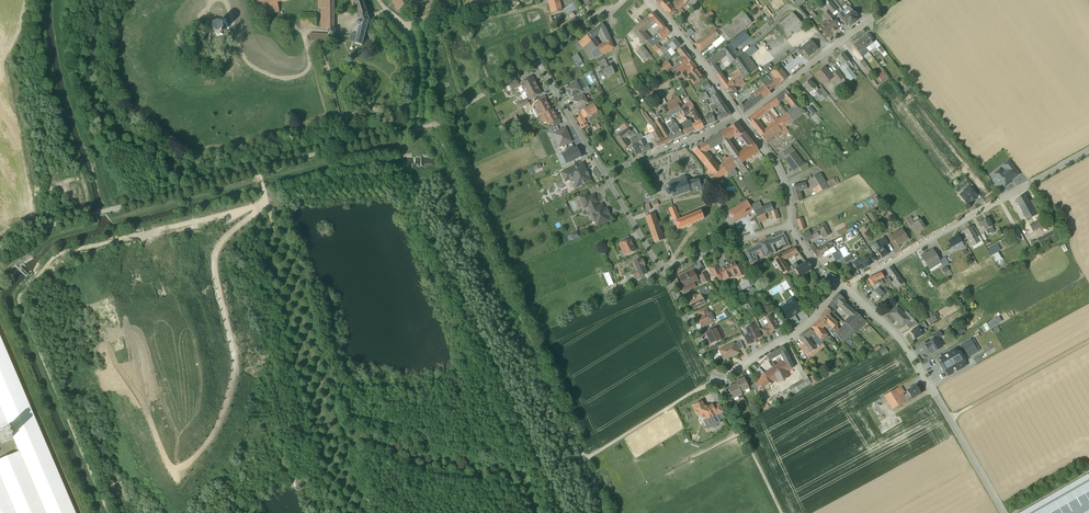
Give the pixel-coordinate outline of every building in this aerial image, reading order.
[(280,12),(278,3),(291,0),(258,0),(259,7),(268,5),(270,14),(280,12)] [(319,8),(321,8),(321,18),(335,18),(334,0),(318,0),(319,8)] [(368,13),(363,0),(358,0),(355,1),(360,16),(360,15),(368,13)] [(397,9),(410,3),(409,0),(394,0),(397,9)] [(552,14),(562,11),(559,0),(548,0),(552,14)] [(656,4),(671,18),(676,13),(670,6),(666,2),(668,0),(660,0),(656,4)] [(670,6),(676,13),(685,5),(680,0),(676,0),(670,6)] [(806,3),(802,0),(797,0),(794,2),(800,9),(806,3)] [(572,4),(563,10),(570,20),(575,16),(573,12),(581,6),(578,3),(576,1),(572,4)] [(831,3),(826,7),(832,15),(837,10),(831,3)] [(852,12),(851,10),(849,11),(850,13),(847,16),(853,24),(857,21),(855,18),(857,17),(853,11),(852,12)] [(829,11),(823,16),(828,22),(830,21),(831,21),(834,18),(829,11)] [(301,26),(317,27),(317,13),(301,13),(301,26)] [(370,19),(369,16),(368,13),(360,15),(362,20),(359,20),(358,21),(357,23),(357,24),(358,25),(359,26),(360,26),(357,34),(354,35),(353,35),(353,36),(350,36),(350,38),(349,42),(355,43),(363,45),(370,19)] [(742,13),(721,30),(724,33),(722,35),(724,38),(724,39),(727,43),(751,23),(746,17),(742,13)] [(653,14),(642,22),(647,29),(655,23),(661,30),(664,27),(662,24),(653,14)] [(792,14),(776,28),(777,30),(781,34),(786,40),(803,26),(792,14)] [(853,24),(847,16),(843,19),(842,17),(840,19),(841,21),(846,26),(848,25),(850,27),(853,24)] [(335,18),(321,18),(322,29),(328,29),(335,29),(335,18)] [(828,22),(824,26),(821,26),(821,28),(820,29),(827,37),(832,32),(833,33),(836,30),(835,30),(837,28),(831,21),(830,21),(828,22)] [(642,22),(637,26),(627,36),(632,39),(636,36),(640,40),(646,35),(643,32),(647,29),(642,22)] [(215,30),(215,31),(216,32),(217,32),(218,33),(219,33),(220,33),(221,33),(222,32),(223,31),(224,30),(224,29),(224,28),(224,27),(224,26),(223,25),(222,24),(221,23),(220,23),(219,23),(218,23),(217,24),(216,24),(215,25),(215,26),(214,27),(214,28),(214,29),(215,30)] [(602,25),(590,34),(584,38),(589,45),(594,40),(593,39),(600,34),(602,38),(605,43),(606,42),(606,43),(610,40),(605,29),(602,25)] [(665,27),(657,34),(662,40),(670,33),(665,27)] [(335,39),(335,37),(336,29),(335,29),(328,29),(328,34),(310,33),(310,45),(322,45),(328,44),(329,39),(335,39)] [(716,29),(695,46),(700,53),(715,42),(717,39),(721,36),(722,35),(724,33),(721,30),(716,29)] [(691,30),(686,34),(689,38),(694,33),(691,30)] [(744,32),(730,44),(733,48),(747,36),(744,32)] [(650,40),(647,42),(653,49),(657,44),(662,40),(657,34),(650,40)] [(646,35),(640,40),(642,42),(644,45),(647,42),(650,40),(648,38),(646,35)] [(866,36),(860,41),(866,49),(869,46),(872,50),(875,48),(872,44),(866,36)] [(584,38),(579,42),(583,48),(583,49),(589,45),(584,38)] [(605,43),(599,47),(598,48),(602,56),(614,49),(611,43),(611,42),(610,40),(606,43),(606,42),(605,43)] [(671,44),(669,46),(668,47),(665,49),(667,52),(671,49),(673,52),(680,47),(676,41),(671,44)] [(860,41),(853,46),(859,54),(862,58),(865,56),(862,52),(866,49),(860,41)] [(810,42),(802,49),(808,56),(817,49),(810,42)] [(596,43),(585,52),(591,60),(594,58),(591,53),(598,48),(599,47),(596,43)] [(733,48),(730,44),(724,49),(728,55),(726,57),(728,60),(730,58),(733,62),(734,62),(740,57),(737,53),(733,48)] [(651,57),(643,47),(636,52),(644,62),(651,57)] [(753,51),(751,48),(743,55),(745,57),(748,55),(753,51)] [(724,49),(717,55),(721,61),(722,60),(722,59),(726,56),(726,57),(728,55),(724,49)] [(692,61),(684,51),(680,54),(683,58),(678,62),(679,63),(680,64),(683,68),(692,61)] [(843,54),(837,59),(842,66),(842,67),(845,70),(848,68),(845,64),(849,62),(843,54)] [(577,55),(572,58),(578,67),(583,64),(577,55)] [(717,55),(706,63),(710,68),(715,65),(721,61),(717,55)] [(740,57),(734,62),(738,67),(741,71),(750,65),(745,57),(743,55),(740,57)] [(728,60),(723,65),(726,68),(730,65),(733,62),(730,58),(728,60)] [(605,59),(597,62),(593,64),(595,69),(600,67),(600,68),(607,65),(605,59)] [(666,62),(660,68),(665,74),(671,68),(666,62)] [(741,71),(735,76),(739,82),(749,75),(757,70),(752,63),(750,65),(741,71)] [(679,65),(671,71),(674,75),(683,68),(680,64),(679,65)] [(718,69),(715,65),(710,68),(716,77),(720,73),(718,69)] [(723,65),(719,68),(719,69),(718,69),(720,73),(726,69),(726,68),(723,65)] [(686,66),(680,71),(685,77),(688,75),(688,74),(691,72),(686,66)] [(845,70),(842,67),(842,66),(839,68),(846,77),(849,75),(845,70)] [(612,67),(603,71),(598,73),(600,77),(605,75),(606,78),(615,75),(612,67)] [(787,78),(778,67),(771,73),(776,79),(777,81),(776,82),(778,85),(787,78)] [(702,78),(695,69),(691,72),(688,74),(688,75),(695,84),(702,78)] [(825,69),(821,72),(816,75),(823,84),(827,81),(828,82),(832,79),(825,69)] [(837,72),(832,76),(837,83),(843,79),(837,72)] [(729,83),(727,81),(726,82),(720,73),(716,77),(726,91),(731,88),(734,85),(739,82),(735,76),(731,78),(733,80),(729,83)] [(849,75),(846,77),(850,82),(856,78),(852,73),(849,75)] [(532,77),(521,83),(523,88),(525,87),(527,90),(525,91),(525,92),(537,85),(532,77)] [(770,83),(766,77),(760,82),(769,93),(774,88),(774,89),(778,85),(776,82),(777,81),(776,79),(770,83)] [(518,81),(509,85),(512,90),(520,86),(518,81)] [(813,85),(809,81),(806,84),(806,83),(804,85),(803,86),(810,93),(813,90),(816,93),(819,91),(816,88),(813,84),(813,85)] [(769,93),(760,82),(756,85),(760,89),(767,97),(771,94),(769,93)] [(576,83),(566,89),(571,98),(573,97),(578,94),(580,97),(583,95),(583,96),(591,92),(588,87),(581,91),(576,83)] [(731,88),(726,91),(728,93),(730,97),(737,92),(735,90),(740,86),(738,83),(731,88)] [(537,85),(525,92),(527,91),(529,94),(527,95),(529,100),(541,94),(537,85)] [(819,91),(816,93),(814,94),(818,99),(822,95),(824,98),(827,95),(822,88),(819,91)] [(767,97),(760,89),(757,91),(763,100),(767,97)] [(749,102),(742,107),(741,105),(737,107),(743,115),(763,100),(757,91),(750,97),(751,98),(748,101),(749,102)] [(785,91),(775,98),(778,103),(782,100),(784,98),(793,108),(794,110),(798,106),(785,91)] [(724,105),(717,94),(712,97),(713,100),(712,101),(715,105),(717,108),(718,108),(724,105)] [(575,100),(573,101),(577,109),(585,105),(588,103),(583,96),(583,95),(580,97),(575,100)] [(821,103),(829,97),(827,95),(824,98),(822,95),(818,99),(821,103)] [(676,100),(667,104),(663,96),(659,98),(666,110),(671,122),(673,120),(671,115),(679,111),(681,110),(680,108),(677,104),(676,100)] [(680,102),(679,98),(676,100),(677,104),(680,108),(684,106),(681,101),(680,102)] [(775,98),(762,108),(766,112),(769,110),(778,103),(775,98)] [(527,99),(519,103),(521,108),(530,104),(527,99)] [(540,103),(539,104),(538,103),(536,104),(536,106),(536,108),(538,108),(542,115),(543,115),(551,111),(546,101),(540,103)] [(691,103),(684,106),(688,114),(691,113),(695,111),(691,103)] [(587,108),(584,110),(587,117),(598,111),(594,104),(587,108)] [(715,105),(710,108),(712,111),(715,110),(717,114),(721,112),(718,108),(717,108),(715,105)] [(684,106),(680,108),(681,110),(684,116),(688,114),(684,106)] [(793,108),(786,114),(787,115),(793,122),(804,112),(798,106),(794,110),(793,108)] [(762,108),(747,120),(754,128),(758,125),(755,121),(763,114),(766,112),(762,108)] [(721,112),(717,114),(717,115),(720,120),(720,121),(731,116),(727,109),(721,112)] [(551,111),(543,115),(547,122),(547,123),(547,125),(549,126),(551,125),(551,123),(552,123),(558,120),(557,120),(552,110),(551,111)] [(584,110),(579,112),(583,119),(584,119),(587,117),(584,110)] [(671,122),(666,110),(659,114),(656,116),(659,121),(661,125),(667,122),(668,124),(672,122),(674,121),(673,120),(671,122)] [(778,121),(769,110),(766,112),(769,116),(773,119),(774,122),(775,123),(778,121)] [(691,113),(694,119),(699,117),(695,111),(691,113)] [(648,117),(645,113),(642,115),(647,122),(656,116),(653,114),(648,117)] [(712,115),(704,118),(708,126),(715,122),(713,117),(712,115)] [(778,121),(775,123),(779,128),(783,125),(786,128),(793,122),(787,115),(778,121)] [(656,116),(647,122),(650,126),(651,125),(654,132),(657,131),(656,129),(655,129),(654,126),(657,124),(656,123),(659,121),(656,116)] [(769,116),(767,118),(770,122),(767,125),(769,128),(775,123),(774,122),(773,119),(769,116)] [(694,119),(696,124),(693,126),(695,131),(703,128),(701,121),(699,117),(694,119)] [(558,120),(552,123),(554,127),(557,126),(562,124),(559,119),(557,120),(558,120)] [(583,119),(579,122),(582,129),(588,126),(584,119),(583,119)] [(682,124),(681,124),(683,127),(678,129),(682,136),(686,135),(695,131),(693,126),(690,121),(687,122),(682,124)] [(674,125),(672,122),(668,124),(666,125),(670,132),(671,132),(673,135),(669,136),(672,141),(682,136),(678,129),(678,128),(675,124),(674,125)] [(758,125),(754,128),(764,140),(767,144),(770,141),(772,139),(782,132),(779,128),(775,123),(769,128),(766,130),(764,132),(763,130),(758,125)] [(737,124),(728,129),(733,136),(735,139),(740,136),(744,133),(737,124)] [(553,134),(560,131),(557,126),(554,127),(549,130),(551,135),(553,134)] [(559,148),(573,142),(566,128),(560,131),(553,134),(559,148)] [(625,131),(621,134),(624,139),(627,137),(626,135),(630,132),(628,129),(625,131)] [(728,129),(720,134),(725,141),(725,142),(728,140),(728,141),(730,139),(733,136),(728,129)] [(630,132),(626,135),(627,137),(629,139),(634,137),(635,139),(636,138),(635,136),(635,135),(632,131),(630,132)] [(659,135),(658,134),(653,136),(654,138),(655,139),(658,143),(657,144),(658,146),(659,147),(672,141),(669,136),(666,133),(665,134),(664,135),(666,139),(663,141),(659,135)] [(744,133),(740,136),(749,147),(743,151),(748,158),(758,151),(744,133)] [(638,135),(635,136),(636,138),(637,141),(638,143),(644,141),(641,134),(638,135)] [(720,134),(716,137),(721,144),(722,143),(725,141),(720,134)] [(716,137),(710,141),(709,141),(705,143),(710,150),(710,151),(713,149),(721,144),(716,137)] [(624,139),(620,142),(623,146),(625,149),(628,146),(628,145),(626,143),(624,139)] [(728,140),(725,142),(725,141),(722,143),(732,156),(730,157),(734,162),(738,159),(736,157),(734,154),(736,152),(728,141),(728,140)] [(646,146),(644,141),(638,143),(639,144),(643,153),(643,154),(651,151),(648,145),(646,146)] [(705,143),(693,152),(704,165),(711,160),(712,160),(706,153),(710,150),(705,143)] [(639,144),(632,147),(636,156),(643,153),(639,144)] [(790,147),(780,154),(783,159),(793,151),(790,147)] [(566,164),(581,157),(577,148),(575,149),(566,153),(562,155),(566,164)] [(745,161),(748,158),(743,151),(740,154),(745,161)] [(793,151),(783,159),(784,160),(794,152),(793,151)] [(740,154),(738,155),(736,152),(734,154),(736,157),(738,159),(741,164),(745,161),(740,154)] [(794,152),(784,160),(788,164),(794,172),(799,168),(803,165),(802,165),(797,157),(798,157),(794,152)] [(734,162),(730,157),(727,159),(729,162),(726,165),(723,167),(727,174),(734,169),(737,167),(741,164),(738,159),(734,162)] [(711,160),(704,165),(709,171),(706,173),(709,176),(718,169),(711,160)] [(994,175),(996,177),(1002,185),(1004,187),(1009,184),(1008,183),(1018,175),(1008,162),(1003,166),(1007,171),(1002,175),(999,171),(994,175)] [(583,164),(561,173),(565,182),(575,177),(579,186),(591,181),(588,176),(587,176),(586,173),(587,173),(583,164)] [(803,165),(799,168),(801,172),(808,169),(804,164),(802,165),(803,165)] [(718,169),(709,176),(714,182),(723,175),(724,177),(727,174),(723,167),(722,166),(718,169)] [(734,169),(727,174),(730,178),(737,173),(734,169)] [(820,174),(816,177),(824,191),(828,189),(825,183),(820,174)] [(723,175),(714,182),(716,186),(726,179),(724,177),(723,175)] [(678,180),(667,184),(669,191),(664,192),(666,199),(672,197),(673,199),(690,192),(690,191),(696,188),(698,192),(699,191),(701,191),(702,190),(705,188),(704,185),(700,185),(698,180),(695,182),(694,181),(687,183),(687,182),(688,181),(688,180),(688,179),(687,178),(686,178),(685,178),(685,177),(678,180)] [(824,191),(816,177),(807,182),(810,187),(814,193),(815,195),(824,191)] [(997,189),(1002,185),(996,177),(991,181),(997,189)] [(836,178),(825,183),(828,189),(839,184),(836,178)] [(796,186),(791,188),(794,200),(800,198),(798,192),(807,189),(807,188),(805,183),(796,186)] [(971,185),(967,189),(969,191),(969,190),(971,194),(973,193),(976,191),(971,185)] [(965,193),(964,192),(959,196),(966,205),(970,202),(971,202),(975,200),(974,199),(976,197),(973,193),(971,194),(969,190),(969,191),(965,193)] [(814,193),(800,199),(801,202),(815,195),(814,193)] [(594,195),(587,198),(591,205),(596,203),(597,203),(594,195)] [(1023,196),(1015,201),(1020,210),(1028,205),(1023,196)] [(602,205),(597,207),(596,203),(591,205),(587,198),(581,201),(585,208),(588,206),(594,220),(597,218),(600,225),(609,221),(607,216),(609,215),(607,209),(605,210),(602,205)] [(746,201),(728,212),(732,218),(737,215),(738,214),(741,219),(749,214),(749,213),(752,211),(753,210),(750,206),(746,201)] [(759,202),(750,206),(753,210),(752,211),(754,213),(754,212),(762,208),(759,202)] [(649,204),(642,206),(645,212),(650,210),(649,204)] [(762,208),(754,212),(754,213),(757,218),(764,215),(773,211),(770,205),(771,205),(770,204),(762,208)] [(1022,213),(1026,221),(1039,214),(1034,204),(1031,206),(1032,207),(1022,213)] [(701,212),(680,221),(674,207),(669,210),(678,230),(704,219),(701,212)] [(776,210),(772,212),(771,212),(774,221),(779,219),(778,213),(776,210)] [(663,241),(654,215),(646,217),(655,243),(663,241)] [(764,215),(757,218),(759,223),(767,220),(764,215)] [(879,224),(874,215),(868,218),(873,227),(879,224)] [(917,217),(912,220),(914,224),(912,225),(913,226),(917,233),(925,229),(920,221),(919,221),(917,217)] [(802,218),(797,220),(800,231),(805,230),(802,218)] [(987,219),(978,224),(980,229),(982,227),(985,231),(988,230),(991,228),(992,228),(987,219)] [(1042,219),(1033,224),(1037,230),(1045,225),(1042,219)] [(824,224),(815,229),(816,232),(818,236),(822,234),(822,235),(828,232),(824,224)] [(979,237),(973,227),(970,229),(976,239),(979,237)] [(970,229),(963,233),(971,247),(978,243),(976,239),(970,229)] [(908,240),(901,230),(891,236),(891,237),(894,241),(897,246),(904,241),(904,242),(908,240)] [(809,232),(802,236),(805,243),(813,239),(818,236),(816,232),(811,235),(809,232)] [(1053,232),(1037,241),(1040,247),(1056,238),(1053,232)] [(784,234),(773,239),(772,237),(768,239),(771,247),(767,249),(770,256),(776,253),(772,245),(781,241),(782,245),(779,247),(781,251),(790,246),(784,234)] [(628,236),(619,240),(621,244),(630,240),(628,236)] [(955,239),(948,243),(950,248),(951,248),(954,246),(955,246),(961,243),(957,236),(954,237),(955,239)] [(884,238),(875,243),(877,246),(880,244),(883,248),(888,244),(885,240),(884,238)] [(768,239),(763,241),(766,247),(767,249),(771,247),(768,239)] [(621,244),(620,245),(622,251),(625,251),(626,255),(627,255),(628,255),(630,255),(630,253),(636,251),(631,240),(630,240),(621,244)] [(755,247),(745,252),(751,265),(758,261),(756,257),(754,258),(752,254),(760,251),(764,259),(770,256),(767,249),(766,247),(761,249),(758,243),(754,245),(755,247)] [(961,243),(955,246),(954,246),(951,248),(953,252),(963,247),(961,243)] [(812,244),(808,247),(813,253),(816,251),(812,244)] [(883,248),(880,244),(877,246),(879,250),(877,252),(881,259),(888,255),(883,248)] [(1001,244),(987,252),(998,272),(1005,268),(998,255),(1005,251),(1001,244)] [(816,251),(813,253),(817,259),(823,256),(822,255),(831,249),(828,245),(825,246),(816,251)] [(795,249),(780,257),(783,261),(798,253),(795,249)] [(932,251),(926,255),(925,254),(921,257),(928,268),(934,265),(935,267),(940,264),(940,263),(939,261),(932,251)] [(872,254),(866,258),(869,264),(876,260),(872,254)] [(783,261),(780,257),(775,260),(780,268),(778,269),(780,272),(782,271),(787,268),(783,261)] [(858,262),(859,265),(855,267),(855,268),(857,271),(861,269),(862,270),(870,266),(869,264),(866,258),(858,262)] [(642,260),(633,264),(637,273),(634,274),(636,278),(647,273),(643,266),(644,266),(642,260)] [(806,262),(798,267),(796,264),(791,267),(793,270),(794,269),(800,278),(812,271),(806,262)] [(728,268),(721,271),(725,280),(732,276),(731,275),(732,272),(734,271),(736,272),(738,277),(744,274),(739,265),(735,267),(734,264),(728,267),(728,268)] [(900,279),(891,268),(886,271),(894,281),(892,283),(892,284),(896,289),(901,285),(902,287),(904,285),(900,279)] [(693,271),(679,278),(684,287),(682,288),(685,292),(691,289),(689,285),(698,281),(693,271)] [(706,273),(699,276),(702,283),(709,280),(706,273)] [(881,273),(868,280),(872,287),(879,283),(877,281),(883,277),(881,273)] [(609,275),(605,277),(609,287),(614,285),(610,275),(609,275)] [(738,284),(742,291),(750,287),(747,280),(738,284)] [(769,297),(784,289),(780,282),(765,291),(769,297)] [(879,283),(872,287),(875,291),(877,289),(881,286),(879,283)] [(954,289),(950,283),(941,288),(945,294),(954,289)] [(707,286),(698,290),(700,295),(702,297),(709,294),(708,291),(709,290),(707,286)] [(875,291),(870,296),(877,303),(884,295),(877,289),(875,291)] [(969,295),(965,289),(959,293),(963,298),(969,295)] [(844,299),(837,294),(831,301),(832,302),(837,306),(843,310),(847,306),(844,303),(845,302),(843,300),(844,299)] [(696,295),(693,297),(693,298),(688,300),(693,310),(701,305),(701,304),(704,303),(702,297),(700,295),(697,297),(696,295)] [(781,308),(788,320),(795,316),(801,312),(793,299),(787,302),(788,304),(781,308)] [(837,306),(832,302),(827,308),(831,312),(832,313),(834,312),(836,310),(835,309),(837,306)] [(866,323),(847,306),(843,310),(850,317),(861,328),(866,323)] [(909,321),(897,307),(890,314),(898,324),(899,323),(903,327),(904,325),(909,321)] [(706,308),(698,312),(700,317),(704,315),(704,314),(708,312),(706,308)] [(827,308),(820,318),(821,318),(824,321),(830,326),(832,329),(835,326),(836,325),(829,319),(830,317),(828,316),(831,312),(827,308)] [(700,317),(697,318),(702,328),(712,323),(707,313),(708,313),(708,312),(704,314),(704,315),(700,317)] [(795,316),(788,320),(787,320),(790,325),(794,325),(798,322),(795,316)] [(934,316),(927,320),(930,325),(937,321),(934,316)] [(779,328),(772,317),(766,320),(766,321),(767,320),(769,324),(765,326),(766,328),(770,335),(772,334),(772,333),(779,328)] [(861,328),(850,317),(844,324),(846,325),(851,330),(851,329),(854,332),(855,334),(861,328)] [(978,325),(982,332),(990,328),(988,326),(999,321),(997,317),(978,325)] [(822,324),(819,321),(811,328),(816,335),(820,340),(826,336),(821,329),(824,327),(822,324)] [(830,326),(824,321),(822,324),(824,327),(830,333),(833,331),(832,329),(830,326)] [(909,321),(904,325),(909,330),(918,325),(914,321),(912,323),(909,321)] [(836,327),(835,326),(832,329),(833,331),(840,340),(840,341),(843,343),(854,332),(851,329),(851,330),(846,325),(839,332),(836,327)] [(918,328),(910,333),(912,336),(912,337),(913,339),(914,339),(914,340),(922,335),(920,332),(924,329),(923,326),(918,328)] [(756,328),(752,330),(750,327),(746,330),(748,335),(749,335),(752,342),(760,338),(756,328)] [(766,328),(761,330),(764,338),(770,335),(766,328)] [(816,335),(811,328),(808,331),(812,336),(813,338),(816,335)] [(716,329),(705,334),(710,346),(722,340),(716,329)] [(808,331),(799,337),(803,343),(811,353),(815,350),(814,349),(807,340),(812,336),(808,331)] [(840,340),(833,331),(830,333),(837,342),(840,340)] [(939,332),(932,336),(934,341),(937,339),(942,337),(939,332)] [(2,429),(7,440),(12,438),(12,437),(12,436),(19,451),(0,459),(0,512),(76,512),(0,334),(0,430),(2,429)] [(748,335),(744,337),(748,345),(752,343),(752,342),(749,335),(748,335)] [(813,338),(812,338),(818,347),(823,344),(820,340),(816,335),(813,338)] [(934,341),(925,346),(927,349),(928,349),(931,354),(942,348),(937,339),(934,341)] [(966,352),(968,355),(975,350),(970,341),(962,346),(965,352),(966,352)] [(741,342),(734,345),(738,351),(744,348),(741,342)] [(811,353),(803,343),(799,347),(806,357),(811,353)] [(728,348),(727,347),(719,351),(724,361),(739,353),(738,351),(734,345),(728,348)] [(783,347),(773,354),(775,358),(776,359),(782,356),(785,362),(789,370),(793,368),(785,352),(786,352),(783,347)] [(811,353),(806,357),(808,359),(820,350),(818,347),(814,349),(815,350),(811,353)] [(948,377),(967,366),(957,349),(939,359),(941,363),(939,364),(945,374),(946,373),(948,377)] [(886,350),(880,353),(883,359),(889,356),(886,350)] [(773,354),(766,357),(773,369),(777,367),(773,359),(775,358),(773,354)] [(974,359),(976,364),(985,359),(983,355),(974,359)] [(785,362),(781,365),(785,372),(789,370),(785,362)] [(773,369),(772,369),(776,379),(779,383),(788,378),(785,372),(781,365),(777,367),(773,369)] [(772,369),(764,374),(758,380),(754,384),(758,388),(764,381),(767,385),(776,379),(772,369)] [(752,375),(745,378),(748,384),(755,381),(752,375)] [(736,384),(728,388),(733,398),(742,394),(741,392),(749,388),(744,378),(735,382),(736,384)] [(808,379),(788,389),(792,395),(811,384),(808,379)] [(915,386),(906,391),(909,395),(905,398),(907,402),(908,402),(912,400),(920,395),(915,386)] [(900,387),(895,390),(898,396),(902,394),(904,393),(900,387)] [(895,390),(884,397),(892,410),(903,404),(903,405),(903,404),(898,396),(895,390)] [(902,394),(898,396),(903,404),(907,402),(905,398),(902,394)] [(704,406),(702,402),(695,406),(697,410),(695,411),(698,416),(699,415),(700,416),(705,418),(707,417),(707,418),(707,419),(716,414),(713,407),(712,406),(708,408),(704,406)] [(719,404),(713,407),(716,414),(717,416),(721,414),(723,412),(719,404)] [(716,414),(707,419),(707,418),(705,420),(704,422),(708,430),(711,428),(712,426),(712,425),(713,425),(714,424),(715,424),(716,424),(717,425),(721,423),(719,420),(724,418),(721,414),(717,416),(716,414)] [(1024,512),(1088,512),(1088,476),(1024,512)]
